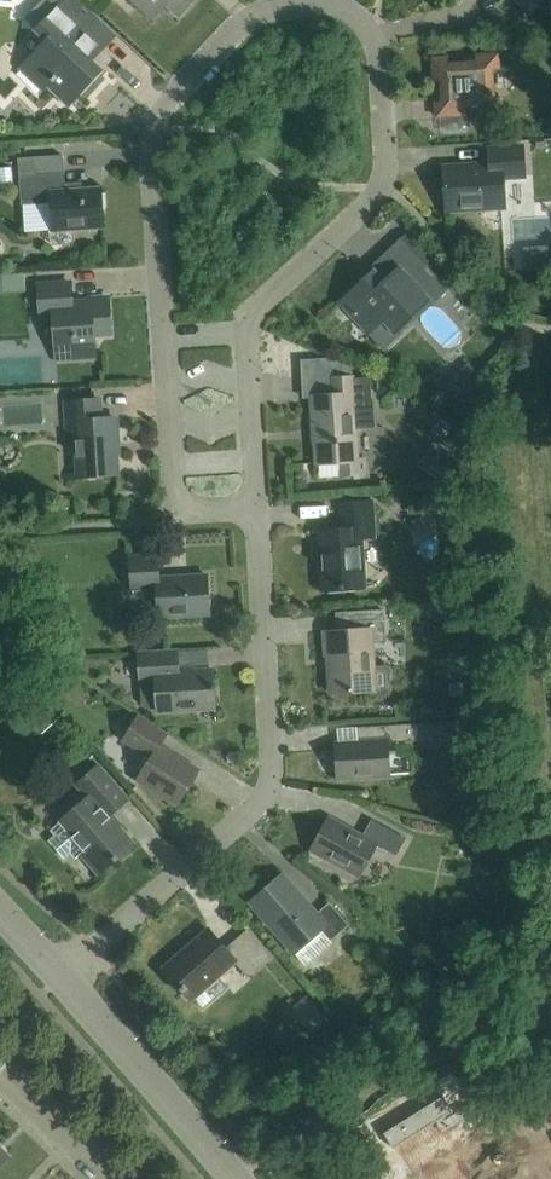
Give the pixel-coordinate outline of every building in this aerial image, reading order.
[(77,0),(65,0),(36,31),(47,41),(21,69),(16,75),(36,94),(41,88),(42,89),(46,85),(68,105),(100,71),(90,62),(115,36),(95,17),(77,0)] [(152,18),(164,6),(176,17),(193,0),(133,0),(152,18)] [(531,14),(543,0),(514,0),(531,14)] [(499,70),(498,54),(475,56),(475,63),(448,65),(447,58),(431,59),(433,82),(440,81),(442,102),(435,102),(436,118),(466,116),(466,112),(479,111),(479,115),(502,113),(501,98),(494,98),(492,71),(499,70)] [(524,176),(522,148),(488,150),(489,165),(443,168),(446,212),(504,208),(502,178),(524,176)] [(51,203),(53,231),(48,231),(49,243),(52,246),(70,245),(73,241),(72,230),(102,228),(100,189),(65,192),(63,174),(19,177),(21,205),(51,203)] [(395,332),(399,337),(456,284),(422,248),(403,267),(385,283),(374,271),(339,304),(369,336),(383,323),(393,333),(395,332)] [(7,276),(8,287),(37,285),(37,275),(7,276)] [(71,301),(69,283),(38,286),(40,316),(52,315),(56,362),(94,359),(92,338),(110,337),(107,298),(71,301)] [(356,460),(354,429),(375,427),(373,399),(372,399),(370,378),(330,380),(331,397),(310,398),(312,431),(314,430),(316,464),(340,462),(341,475),(365,473),(365,459),(356,460)] [(100,420),(99,401),(65,403),(67,438),(75,438),(78,477),(116,474),(114,444),(117,444),(115,419),(100,420)] [(416,465),(444,482),(460,458),(431,441),(416,465)] [(429,492),(429,489),(417,489),(418,497),(408,497),(409,514),(425,513),(425,519),(430,519),(431,532),(436,532),(434,492),(429,492)] [(374,538),(372,502),(340,504),(341,530),(318,531),(322,591),(363,588),(360,539),(374,538)] [(159,579),(158,556),(128,557),(130,590),(155,588),(157,617),(209,614),(207,576),(159,579)] [(370,691),(371,696),(392,695),(390,666),(371,668),(370,643),(385,642),(383,611),(355,613),(356,631),(324,633),(326,658),(329,658),(331,693),(370,691)] [(178,672),(177,651),(137,654),(139,682),(154,681),(156,713),(215,709),(212,670),(178,672)] [(167,736),(137,717),(122,740),(151,758),(137,781),(176,806),(198,770),(160,747),(167,736)] [(447,739),(446,722),(364,727),(365,743),(335,745),(337,779),(389,776),(387,743),(447,739)] [(126,801),(97,767),(76,785),(87,798),(58,823),(59,823),(50,831),(54,836),(48,841),(63,860),(70,854),(75,860),(84,852),(86,855),(84,857),(99,874),(132,845),(108,817),(126,801)] [(362,837),(328,819),(311,851),(358,877),(375,845),(396,857),(406,839),(371,820),(362,837)] [(316,915),(281,874),(249,902),(295,955),(295,954),(304,964),(309,964),(330,946),(330,941),(348,926),(328,904),(316,915)] [(225,950),(208,930),(163,969),(190,1001),(234,962),(247,976),(269,957),(246,931),(225,950)] [(328,1021),(308,998),(293,1010),(314,1034),(328,1021)] [(444,1095),(384,1133),(393,1148),(453,1111),(444,1095)] [(0,1146),(0,1168),(11,1157),(0,1146)]
